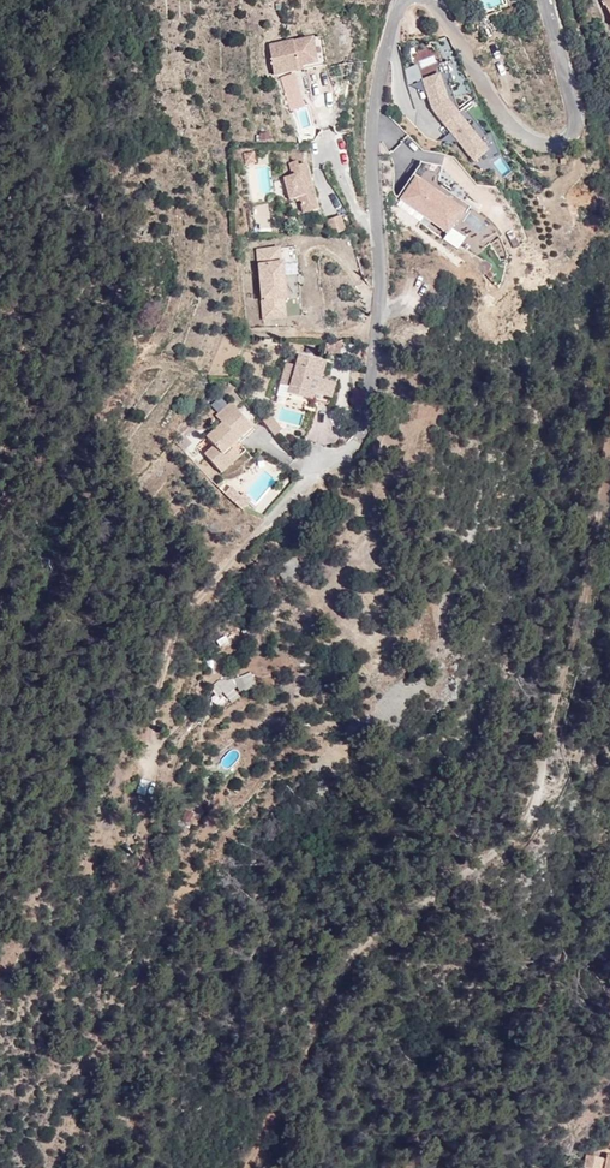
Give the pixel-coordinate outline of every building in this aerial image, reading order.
[(609,16),(609,0),(602,0),(609,16)] [(319,38),(266,46),(270,75),(323,67),(319,38)] [(424,81),(432,105),(438,112),(437,113),(455,136),(457,136),(461,143),(476,162),(481,159),(480,158),(486,154),(489,162),(503,156),(502,153),(501,153),(494,137),(495,136),(493,133),(488,135),(479,139),(472,129),(460,114),(450,101),(449,98),(448,98),(446,90),(453,88),(457,87),(456,83),(455,83),(449,66),(450,66),(449,63),(438,66),(441,76),(430,80),(429,79),(424,81)] [(411,83),(423,80),(419,66),(407,70),(411,83)] [(450,101),(460,114),(467,109),(464,106),(461,108),(459,105),(453,88),(446,90),(448,98),(449,98),(450,101)] [(467,109),(460,114),(472,129),(479,139),(488,135),(467,109)] [(253,153),(245,154),(247,164),(255,162),(253,153)] [(296,198),(297,201),(299,200),(303,213),(318,209),(314,195),(311,196),(308,187),(312,187),(305,164),(298,166),(297,162),(289,164),(292,173),(290,174),(291,177),(284,179),(289,200),(296,198)] [(441,168),(422,163),(421,167),(418,180),(421,182),(416,188),(412,185),(400,198),(444,235),(456,221),(459,224),(470,211),(463,205),(462,208),(437,186),(441,168)] [(418,180),(421,167),(397,195),(400,198),(412,185),(416,188),(421,182),(418,180)] [(462,208),(463,205),(440,185),(444,168),(441,168),(437,186),(462,208)] [(340,215),(326,220),(331,235),(345,230),(340,215)] [(260,287),(259,292),(262,320),(283,318),(281,299),(283,299),(280,264),(277,264),(270,264),(269,249),(260,250),(260,287)] [(270,264),(277,264),(276,249),(269,249),(270,264)] [(340,356),(341,342),(332,344),(325,344),(325,353),(340,356)] [(289,387),(287,393),(327,405),(333,384),(318,380),(323,363),(297,356),(294,366),(285,364),(279,384),(289,387)] [(286,398),(287,393),(289,387),(279,384),(276,396),(286,398)] [(218,425),(202,438),(208,446),(200,454),(215,472),(225,464),(220,457),(228,450),(235,445),(232,441),(246,429),(226,405),(212,417),(218,425)] [(266,417),(260,422),(270,436),(276,431),(266,417)] [(249,432),(246,429),(232,441),(235,445),(249,432)] [(208,446),(202,438),(193,446),(200,454),(208,446)] [(240,452),(235,445),(228,450),(233,457),(240,452)] [(220,457),(225,464),(233,457),(228,450),(220,457)] [(227,484),(221,491),(239,506),(247,498),(239,491),(237,493),(227,484)] [(288,573),(280,575),(284,584),(296,581),(294,576),(301,573),(295,557),(284,560),(288,573)] [(219,695),(224,693),(232,705),(240,700),(235,691),(236,688),(238,692),(255,687),(250,675),(235,681),(234,679),(220,682),(214,683),(219,695)] [(188,823),(192,813),(187,809),(182,819),(188,823)] [(607,1154),(606,1159),(586,1155),(583,1167),(609,1167),(609,1155),(607,1154)]
